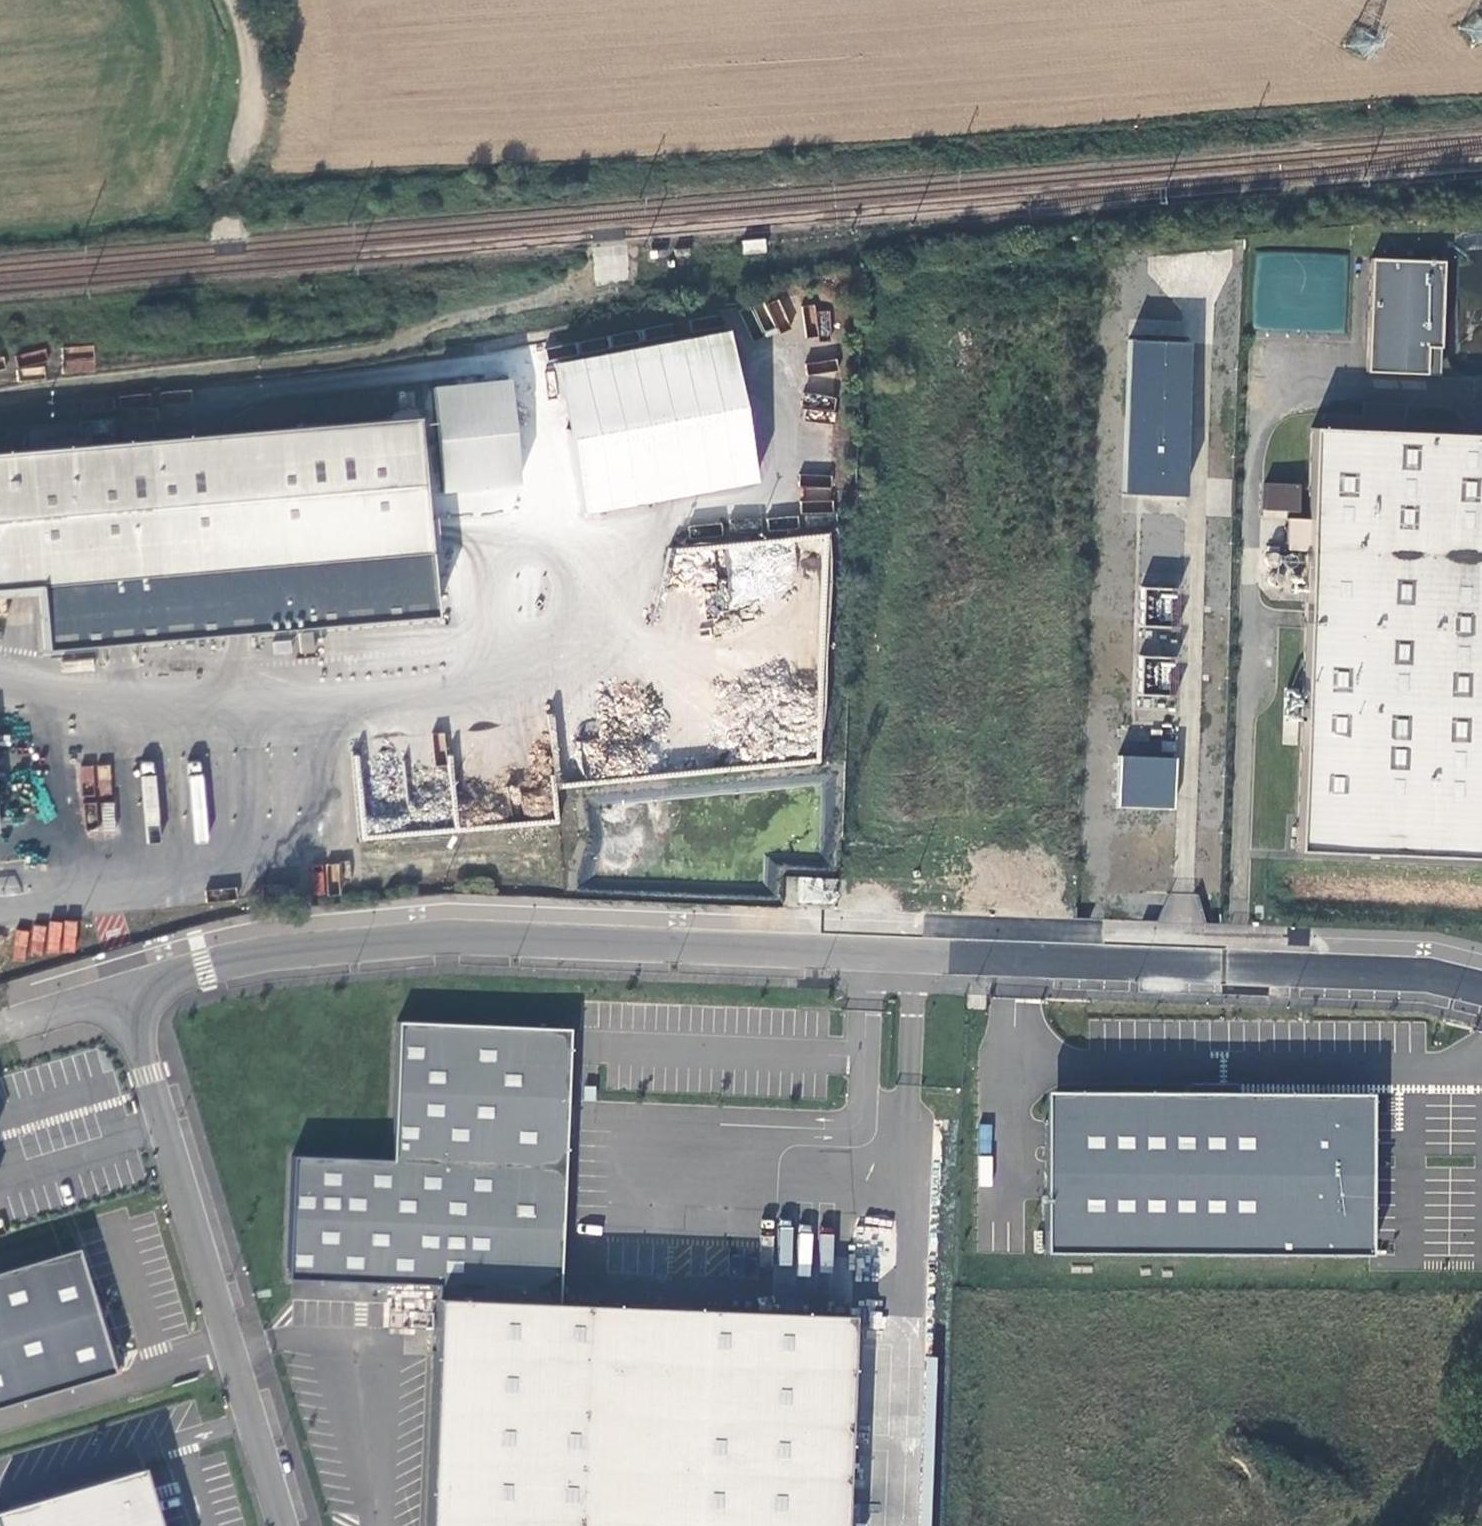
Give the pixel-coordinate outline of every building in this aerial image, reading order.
[(1446,262),(1375,258),(1369,371),(1429,374),(1430,344),(1442,345),(1446,262)] [(558,360),(583,513),(761,485),(736,331),(558,360)] [(1191,344),(1129,341),(1122,492),(1185,495),(1191,344)] [(511,377),(432,385),(442,492),(521,484),(511,377)] [(1307,429),(1285,851),(1481,861),(1481,434),(1399,429),(1401,404),(1359,402),(1358,417),(1321,415),(1320,430),(1307,429)] [(39,585),(45,649),(436,612),(416,413),(0,452),(0,589),(39,585)] [(1229,517),(1232,480),(1209,478),(1206,516),(1229,517)] [(802,499),(828,501),(830,486),(803,484),(802,499)] [(1148,658),(1176,660),(1180,590),(1142,588),(1136,688),(1167,690),(1168,666),(1147,665),(1148,658)] [(1173,759),(1122,756),(1118,806),(1171,809),(1173,759)] [(786,877),(785,902),(836,904),(837,878),(786,877)] [(864,1315),(565,1303),(575,1030),(399,1021),(393,1158),(292,1156),(289,1281),(443,1285),(442,1298),(447,1300),(440,1525),(854,1525),(864,1315)] [(1091,1093),(1050,1093),(1049,1253),(1374,1254),(1374,1094),(1091,1093)] [(78,1249),(0,1273),(0,1407),(116,1372),(78,1249)] [(145,1467),(0,1511),(0,1525),(163,1525),(145,1467)]
